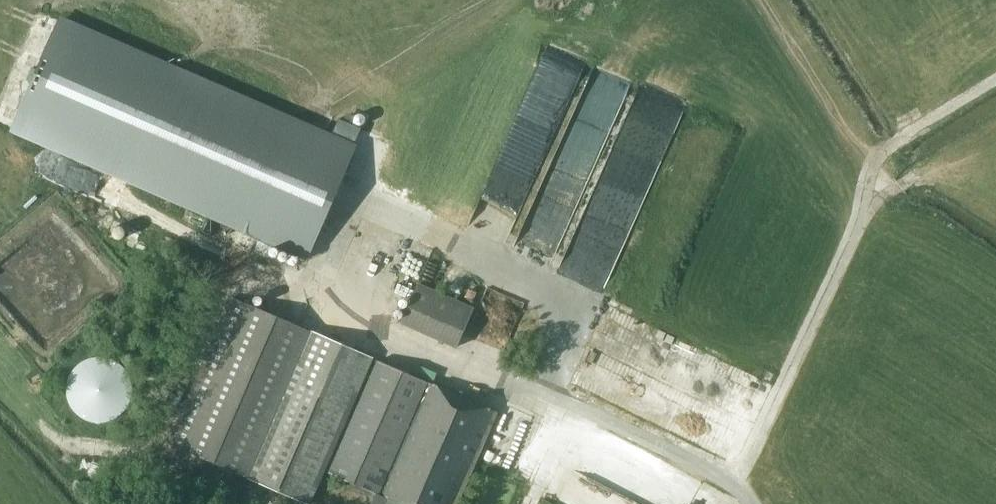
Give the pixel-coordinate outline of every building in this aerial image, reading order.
[(11,128),(305,255),(352,148),(60,21),(11,128)] [(609,146),(629,85),(599,75),(592,94),(586,92),(572,133),(609,146)] [(360,129),(338,119),(332,133),(354,143),(360,129)] [(473,308),(418,283),(399,324),(454,349),(473,308)] [(326,335),(235,295),(171,442),(310,502),(373,357),(326,335)] [(75,412),(84,419),(95,422),(106,421),(117,416),(125,408),(130,398),(131,386),(128,375),(121,366),(111,360),(100,357),(89,358),(78,364),(71,372),(67,382),(66,393),(69,403),(75,412)] [(378,362),(329,473),(376,494),(372,503),(458,503),(498,414),(378,362)] [(684,396),(675,433),(718,443),(718,440),(707,438),(715,403),(684,396)]
